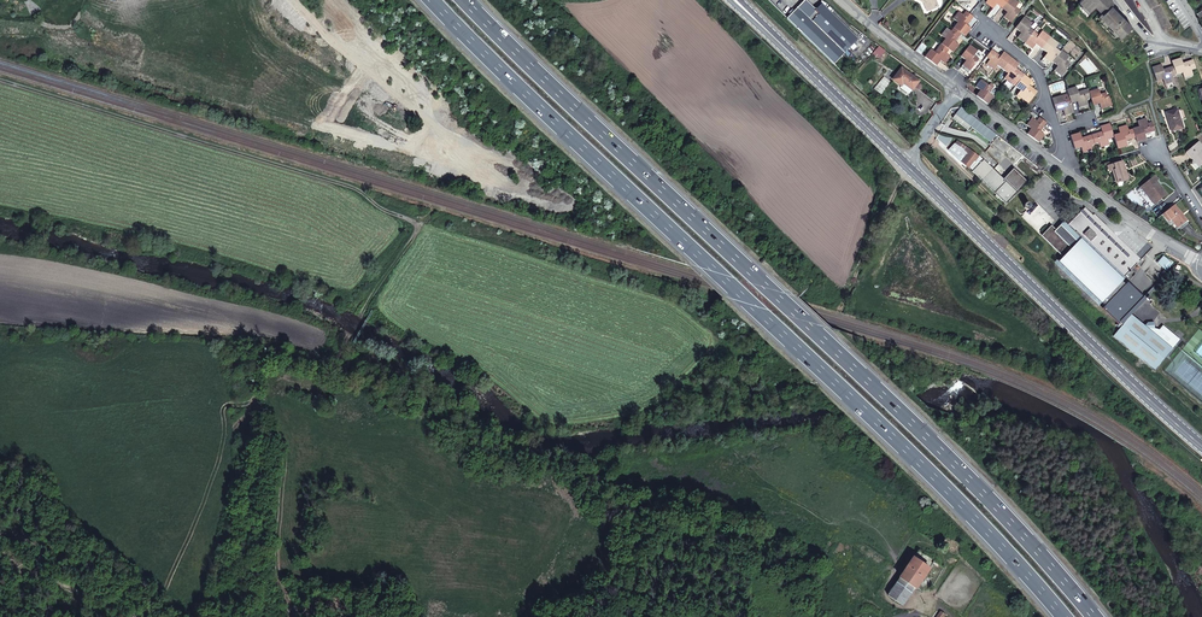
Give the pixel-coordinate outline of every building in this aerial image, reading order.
[(826,7),(821,12),(817,9),(816,10),(806,0),(805,0),(798,7),(845,53),(858,39),(826,7)] [(924,3),(927,10),(929,10),(926,1),(926,0),(921,0),(924,3)] [(926,1),(929,10),(938,6),(936,0),(926,0),(926,1)] [(1016,6),(1019,2),(1016,0),(1007,0),(1002,7),(1008,12),(1005,15),(1012,21),(1020,10),(1016,6)] [(1111,0),(1088,0),(1095,6),(1096,5),(1100,9),(1098,10),(1102,14),(1111,5),(1113,3),(1111,0)] [(1156,0),(1146,0),(1150,8),(1152,7),(1158,4),(1156,0)] [(1172,27),(1160,3),(1158,4),(1152,7),(1164,31),(1172,27)] [(826,7),(822,4),(817,9),(821,12),(826,7)] [(1132,27),(1111,5),(1102,14),(1099,17),(1110,28),(1120,38),(1123,35),(1132,27)] [(845,53),(798,7),(794,11),(792,13),(791,15),(787,19),(834,64),(845,53)] [(970,14),(966,12),(964,15),(960,12),(954,20),(958,22),(954,28),(961,33),(965,36),(967,34),(971,29),(967,25),(973,17),(970,14)] [(1029,28),(1032,23),(1024,17),(1015,28),(1021,33),(1018,37),(1026,42),(1034,31),(1029,28)] [(961,33),(954,28),(951,31),(948,29),(942,36),(946,39),(942,44),(949,50),(953,53),(959,45),(955,42),(961,33)] [(1051,37),(1043,31),(1039,35),(1034,31),(1026,42),(1033,48),(1036,44),(1042,48),(1051,37)] [(1060,52),(1055,48),(1059,43),(1051,37),(1042,48),(1048,53),(1045,57),(1052,62),(1053,62),(1060,52)] [(927,46),(922,43),(916,51),(921,54),(927,46)] [(946,53),(949,50),(942,44),(935,53),(931,49),(925,57),(936,66),(940,60),(944,63),(950,56),(946,53)] [(979,59),(974,55),(978,51),(970,45),(961,56),(966,60),(963,64),(971,70),(979,59)] [(1012,58),(1004,52),(1000,56),(992,50),(991,51),(986,57),(990,60),(987,63),(994,69),(997,65),(1003,69),(1012,58)] [(1071,64),(1066,61),(1069,56),(1061,50),(1060,52),(1053,62),(1058,66),(1055,69),(1063,75),(1071,64)] [(1024,75),(1016,68),(1019,64),(1012,58),(1003,69),(1008,73),(1005,77),(1012,83),(1015,79),(1019,82),(1024,75)] [(1196,68),(1193,60),(1183,63),(1181,58),(1172,61),(1173,66),(1176,75),(1183,73),(1184,77),(1193,74),(1191,70),(1196,68)] [(1176,75),(1173,66),(1163,70),(1161,65),(1152,68),(1157,81),(1163,79),(1165,83),(1173,81),(1172,76),(1176,75)] [(919,81),(902,68),(893,80),(901,86),(904,83),(906,85),(912,90),(919,81)] [(1034,89),(1029,85),(1032,81),(1024,75),(1019,82),(1016,86),(1021,90),(1018,94),(1025,100),(1029,103),(1032,99),(1037,92),(1034,89)] [(986,83),(982,80),(977,88),(980,91),(976,96),(988,104),(994,97),(989,93),(993,88),(990,86),(986,83)] [(995,85),(988,80),(986,83),(990,86),(993,88),(995,85)] [(1089,92),(1088,89),(1078,92),(1076,87),(1067,90),(1068,94),(1070,99),(1071,103),(1078,101),(1079,106),(1088,103),(1086,99),(1091,98),(1089,92)] [(1110,105),(1106,92),(1100,94),(1098,89),(1089,92),(1091,98),(1093,106),(1100,104),(1101,108),(1110,105)] [(1025,100),(1018,94),(1017,95),(1024,101),(1028,104),(1029,103),(1025,100)] [(1070,99),(1064,101),(1062,95),(1052,99),(1056,112),(1063,110),(1065,115),(1074,112),(1072,107),(1071,103),(1070,99)] [(976,119),(961,107),(956,114),(970,125),(976,119)] [(1178,109),(1165,113),(1171,132),(1184,128),(1178,109)] [(1037,121),(1033,119),(1028,126),(1031,129),(1027,134),(1039,143),(1045,135),(1040,132),(1047,123),(1040,118),(1037,121)] [(996,134),(976,119),(970,125),(990,141),(996,134)] [(1148,124),(1147,119),(1138,122),(1139,127),(1133,129),(1136,138),(1137,142),(1138,142),(1146,139),(1145,134),(1155,131),(1152,122),(1148,124)] [(1113,135),(1110,123),(1101,126),(1102,132),(1092,135),(1094,143),(1099,142),(1100,146),(1109,144),(1108,139),(1114,137),(1113,135)] [(1127,126),(1118,129),(1120,133),(1113,135),(1114,137),(1118,149),(1127,146),(1125,141),(1136,138),(1133,129),(1129,131),(1127,126)] [(1092,135),(1082,138),(1080,133),(1071,136),(1075,150),(1081,148),(1083,152),(1091,149),(1090,145),(1094,143),(1092,135)] [(1199,142),(1186,152),(1193,160),(1190,163),(1196,170),(1201,165),(1201,151),(1201,146),(1199,142)] [(979,156),(967,147),(964,151),(955,144),(949,151),(962,163),(962,162),(969,168),(970,168),(973,171),(983,160),(979,156)] [(993,169),(983,160),(973,171),(972,171),(982,181),(993,169)] [(1122,161),(1111,164),(1116,183),(1128,180),(1122,161)] [(1003,179),(993,169),(982,181),(1006,204),(1028,181),(1014,168),(1003,179)] [(1167,195),(1160,186),(1159,187),(1156,183),(1152,178),(1141,187),(1148,196),(1151,194),(1157,202),(1167,195)] [(1157,202),(1151,194),(1148,196),(1154,204),(1157,202)] [(1187,221),(1174,205),(1163,214),(1169,222),(1171,219),(1178,228),(1187,221)] [(1085,207),(1083,210),(1088,215),(1086,217),(1081,212),(1068,225),(1083,240),(1123,279),(1141,259),(1094,214),(1093,215),(1085,207)] [(1083,240),(1068,225),(1064,222),(1054,232),(1052,229),(1045,236),(1066,257),(1083,240)] [(1123,279),(1083,240),(1066,257),(1061,263),(1065,267),(1066,268),(1072,274),(1073,275),(1086,288),(1087,288),(1093,294),(1094,295),(1101,302),(1109,293),(1123,279)] [(1086,288),(1073,275),(1071,277),(1070,277),(1083,290),(1084,290),(1086,288)] [(1109,293),(1101,302),(1119,319),(1127,311),(1109,293)] [(1145,326),(1131,315),(1114,336),(1155,370),(1172,349),(1172,348),(1145,326)] [(1155,328),(1154,322),(1148,322),(1145,326),(1172,348),(1179,340),(1175,337),(1176,336),(1163,325),(1158,331),(1155,328)] [(934,561),(918,549),(913,557),(929,568),(934,561)] [(929,568),(913,557),(900,578),(916,588),(929,568)] [(914,587),(900,578),(888,595),(902,605),(914,587)]
